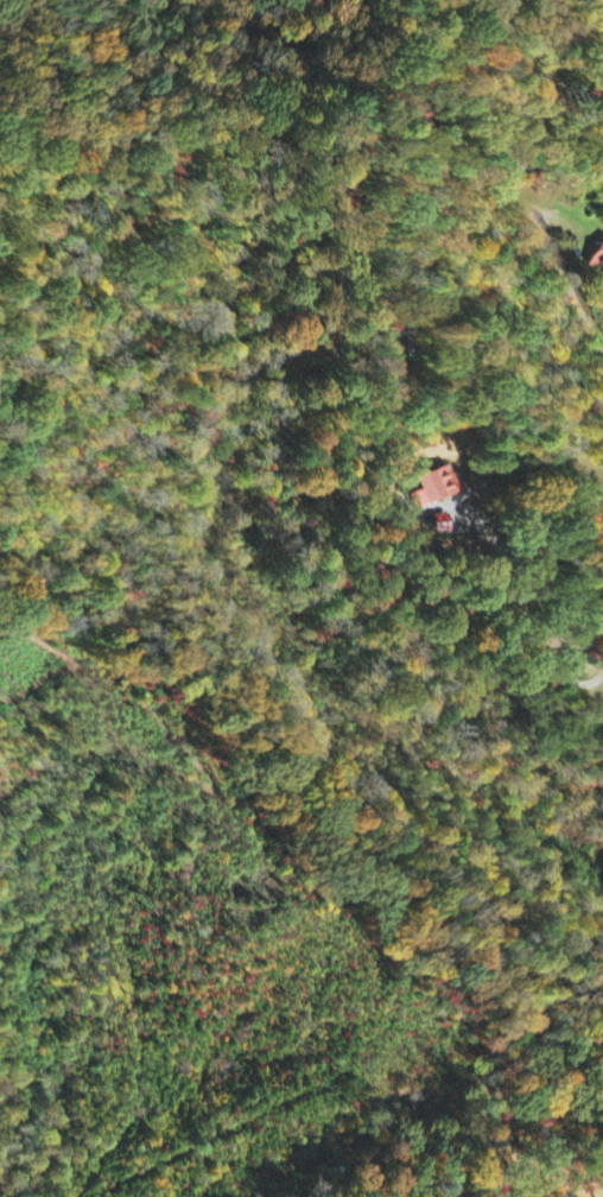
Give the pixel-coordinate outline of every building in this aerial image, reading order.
[(602,277),(602,239),(585,266),(602,277)] [(417,477),(425,504),(456,495),(448,468),(417,477)]
